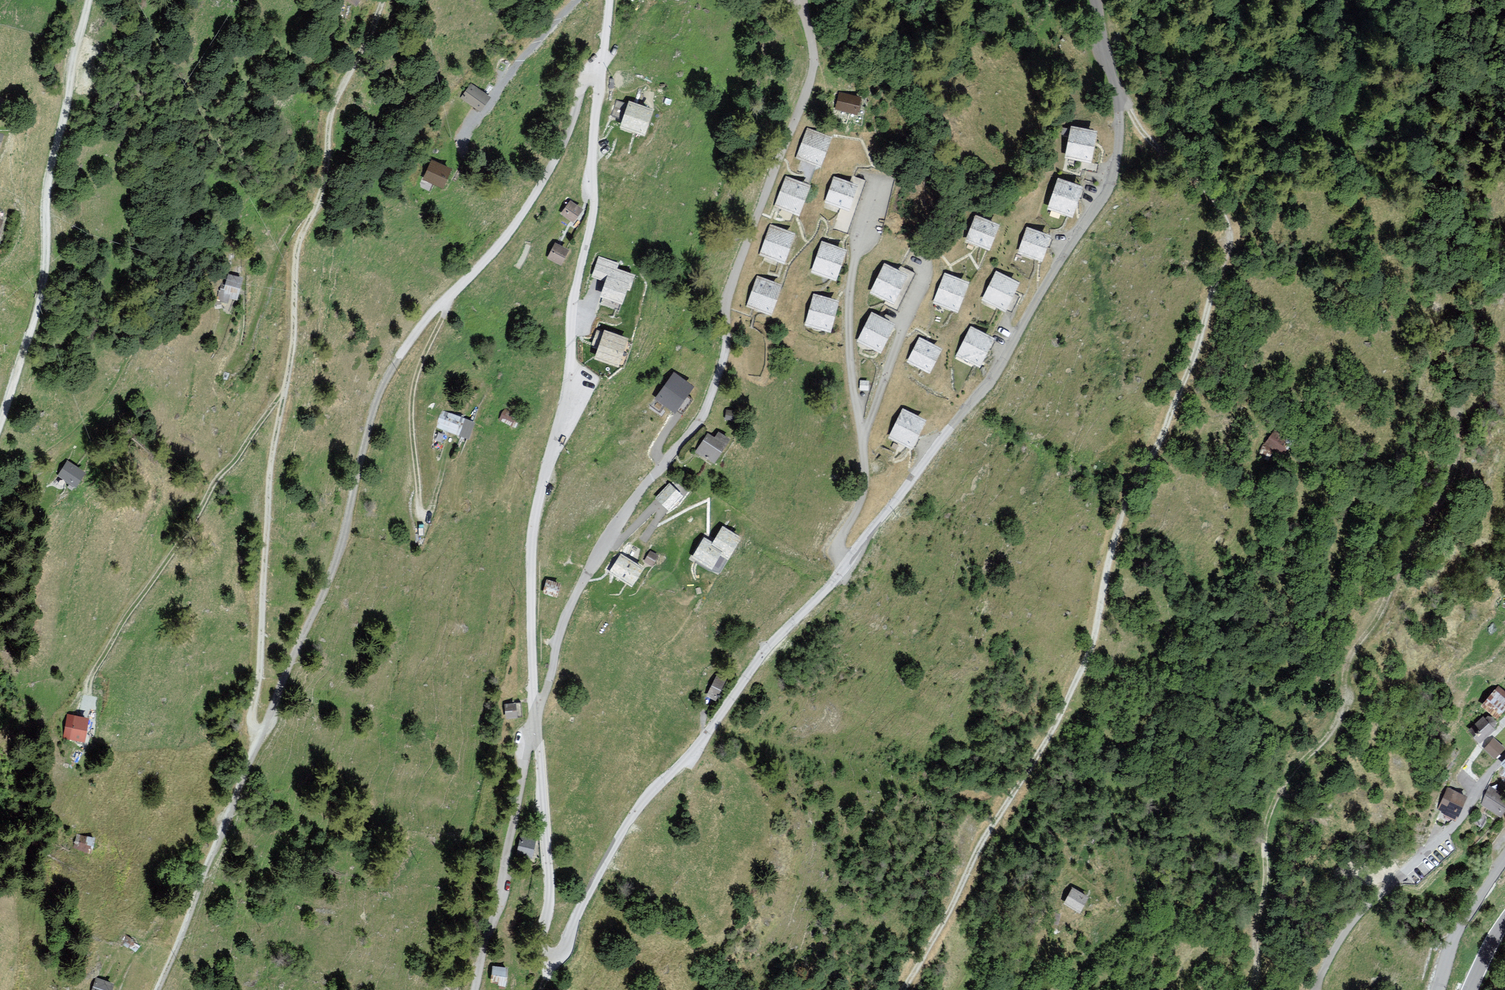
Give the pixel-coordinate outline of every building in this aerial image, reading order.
[(361,9),(367,0),(344,0),(361,9)] [(488,97),(471,85),(462,97),(479,109),(488,97)] [(838,91),(835,108),(857,113),(861,96),(838,91)] [(656,110),(628,100),(618,129),(645,139),(656,110)] [(1103,133),(1073,128),(1068,160),(1097,165),(1103,133)] [(837,141),(810,131),(799,160),(826,170),(837,141)] [(0,132),(0,149),(4,150),(8,134),(0,132)] [(448,169),(432,162),(424,182),(440,189),(448,169)] [(815,186),(788,177),(777,208),(805,218),(815,186)] [(863,187),(836,178),(827,204),(854,214),(863,187)] [(1089,189),(1061,179),(1051,210),(1079,220),(1089,189)] [(587,212),(572,203),(563,217),(578,226),(587,212)] [(1006,226),(979,216),(969,244),(996,254),(1006,226)] [(799,235),(773,226),(763,255),(790,264),(799,235)] [(1057,236),(1029,227),(1020,255),(1048,264),(1057,236)] [(851,251),(825,242),(814,274),(840,283),(851,251)] [(573,253),(557,245),(549,261),(565,269),(573,253)] [(591,277),(605,282),(600,297),(622,304),(632,274),(617,269),(619,264),(598,256),(591,277)] [(913,277),(888,264),(873,293),(899,306),(913,277)] [(975,284),(948,272),(934,305),(962,316),(975,284)] [(1027,284),(1000,272),(987,303),(1014,314),(1027,284)] [(246,278),(230,274),(225,296),(241,300),(246,278)] [(788,286),(760,277),(749,309),(777,318),(788,286)] [(843,301),(815,294),(807,327),(835,334),(843,301)] [(899,326),(874,313),(859,342),(884,355),(899,326)] [(1000,339),(974,326),(959,356),(986,368),(1000,339)] [(606,330),(596,359),(618,367),(628,337),(606,330)] [(948,349),(923,338),(911,365),(936,375),(948,349)] [(674,373),(656,398),(675,412),(693,387),(674,373)] [(906,409),(892,438),(917,451),(931,422),(906,409)] [(525,418),(507,410),(501,424),(519,432),(525,418)] [(469,420),(444,413),(438,432),(463,439),(469,420)] [(739,413),(729,413),(728,421),(739,422),(739,413)] [(1294,445),(1278,432),(1268,444),(1285,457),(1294,445)] [(732,447),(711,434),(698,455),(719,467),(732,447)] [(89,474),(70,461),(60,477),(79,490),(89,474)] [(670,483),(656,497),(668,509),(682,495),(670,483)] [(692,558),(718,574),(740,539),(722,528),(713,542),(705,537),(692,558)] [(646,559),(654,562),(657,555),(650,551),(646,559)] [(649,572),(629,560),(617,578),(637,591),(649,572)] [(564,587),(548,583),(545,596),(561,601),(564,587)] [(731,680),(720,674),(709,697),(720,702),(731,680)] [(1482,706),(1496,717),(1504,707),(1504,692),(1498,687),(1482,706)] [(521,704),(507,705),(509,720),(523,719),(521,704)] [(88,719),(69,715),(65,737),(83,740),(88,719)] [(1483,717),(1470,730),(1480,741),(1494,729),(1496,724),(1496,720),(1492,716),(1487,716),(1483,717)] [(1485,750),(1496,758),(1504,747),(1494,738),(1485,750)] [(1466,795),(1447,787),(1437,809),(1444,812),(1443,815),(1455,820),(1466,795)] [(1490,787),(1481,805),(1501,816),(1504,809),(1504,795),(1490,787)] [(94,840),(77,835),(74,847),(91,852),(94,840)] [(539,841),(523,838),(519,856),(535,859),(539,841)] [(1079,910),(1087,896),(1073,889),(1065,903),(1079,910)] [(512,969),(494,968),(493,984),(510,986),(512,969)] [(98,977),(94,989),(115,989),(117,983),(98,977)]
